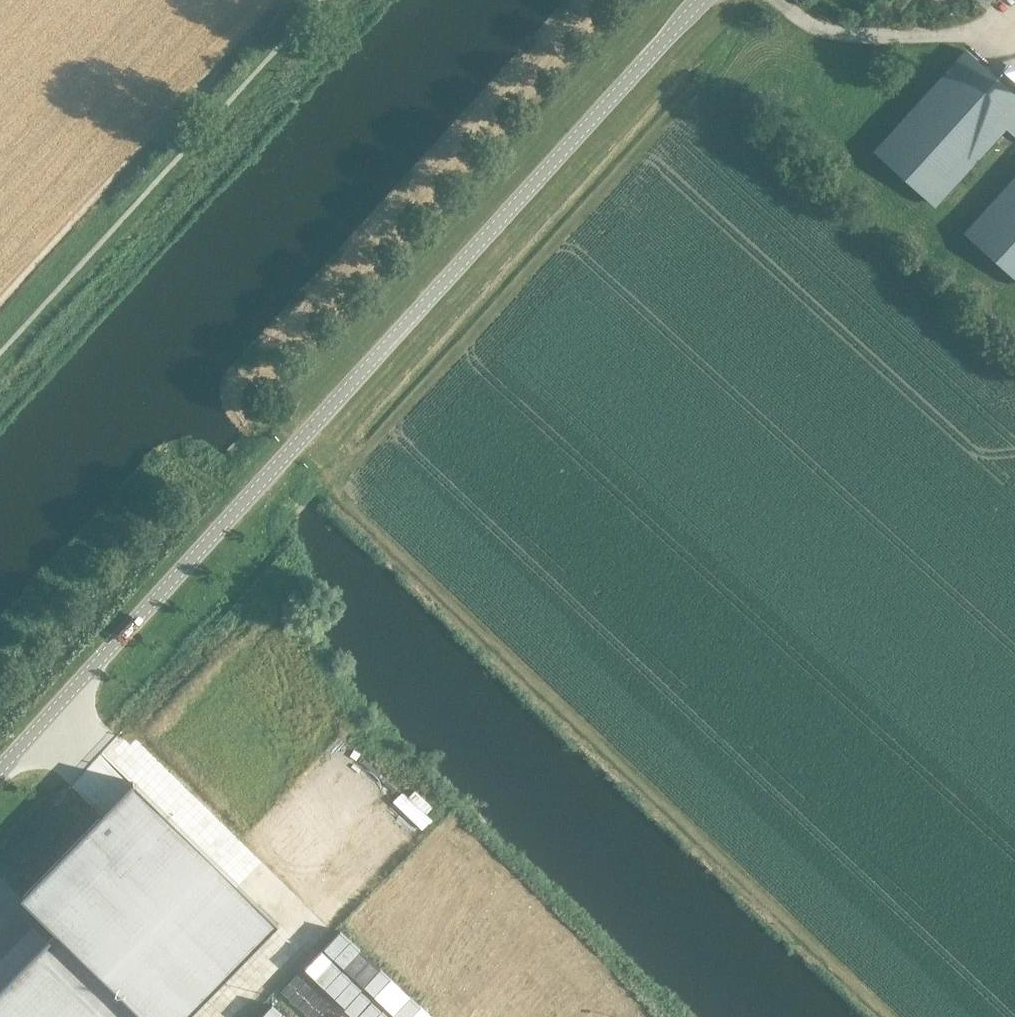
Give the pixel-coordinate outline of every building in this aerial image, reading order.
[(876,148),(936,204),(937,203),(957,181),(1006,127),(1014,135),(1014,99),(963,52),(876,148)] [(965,231),(1014,276),(1014,176),(965,231)] [(277,923),(169,818),(138,850),(102,815),(21,898),(57,933),(0,991),(0,1016),(185,1016),(277,923)]
